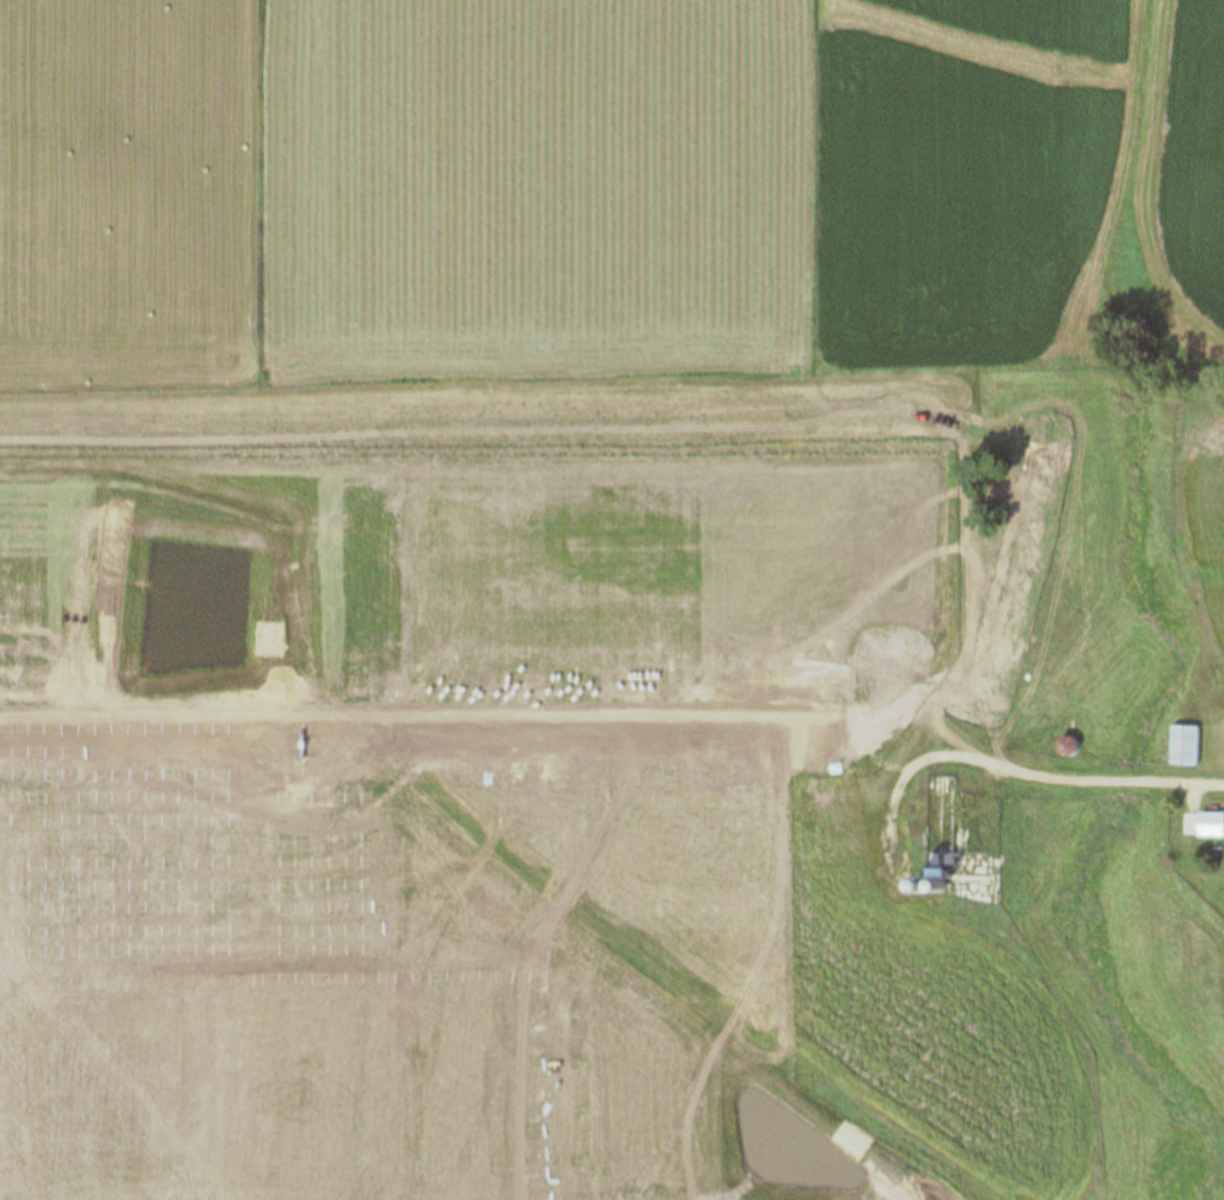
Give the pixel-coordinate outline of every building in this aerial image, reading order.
[(1172,766),(1201,766),(1201,728),(1172,728),(1172,766)] [(1187,815),(1187,838),(1223,838),(1223,815),(1187,815)] [(939,878),(939,856),(952,856),(952,830),(925,830),(925,878),(939,878)]
